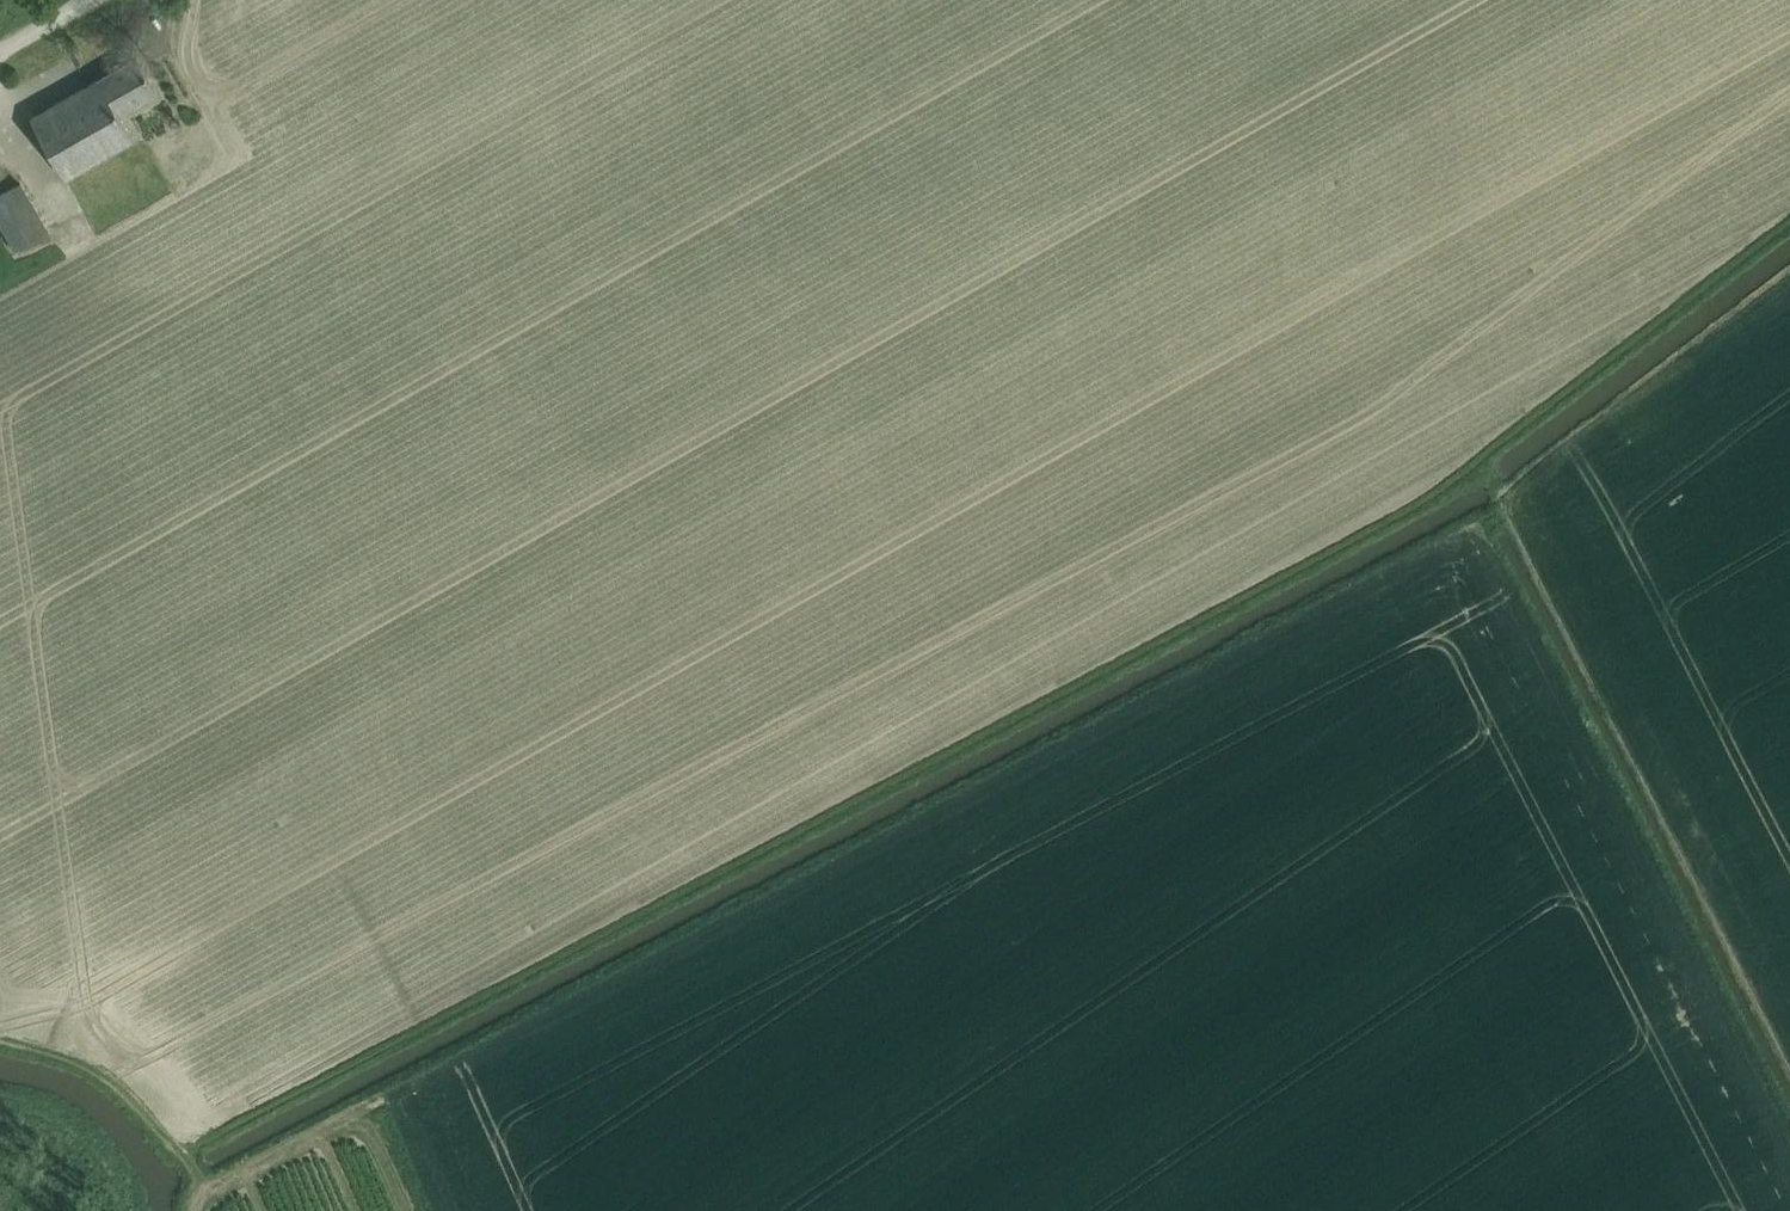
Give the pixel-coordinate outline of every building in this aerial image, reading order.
[(64,176),(132,137),(117,110),(154,89),(135,56),(30,116),(64,176)] [(41,172),(3,190),(30,243),(67,225),(41,172)]
